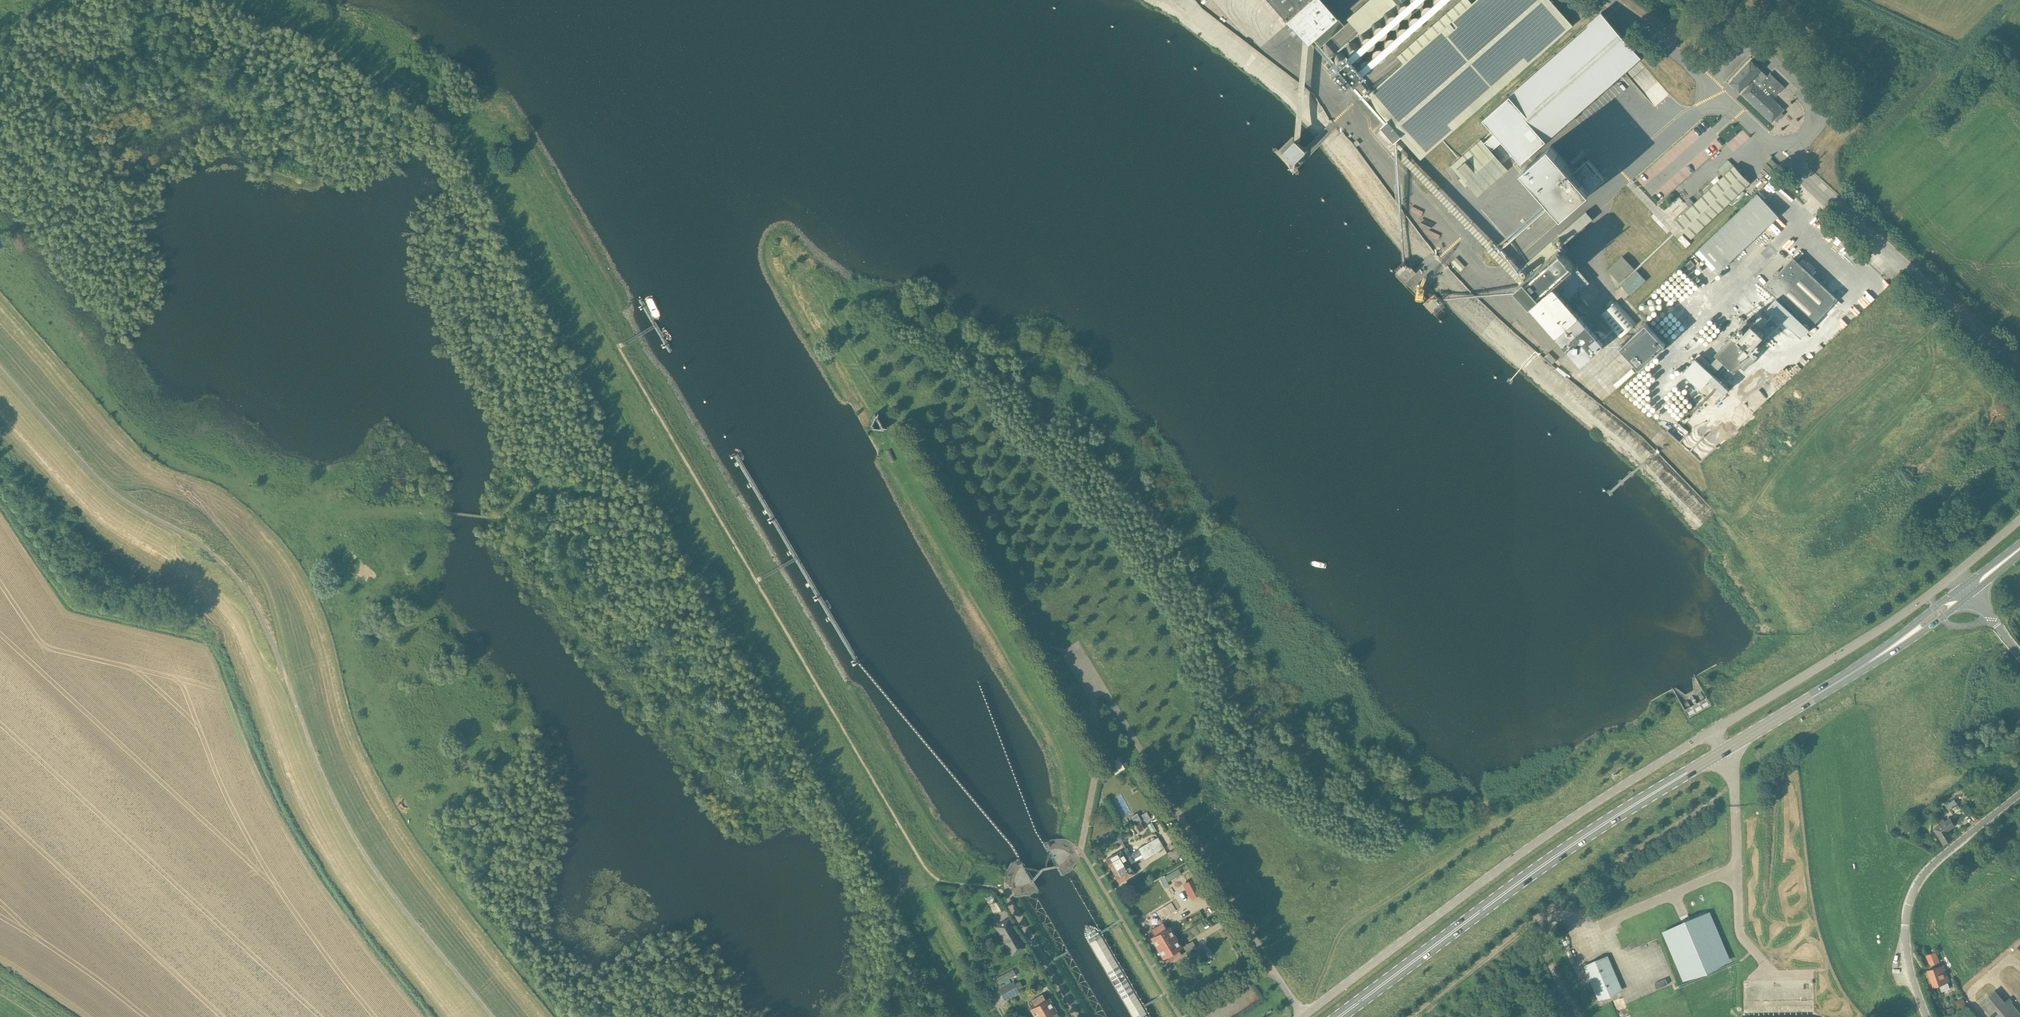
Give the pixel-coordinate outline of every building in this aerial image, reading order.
[(1320,46),(1344,25),(1325,5),(1330,0),(1268,0),(1306,43),(1312,37),(1320,46)] [(1360,34),(1398,0),(1368,0),(1347,19),(1360,34)] [(1420,159),(1572,26),(1549,0),(1475,0),(1472,3),(1469,0),(1459,0),(1396,55),(1403,64),(1365,97),(1385,120),(1378,126),(1392,142),(1399,136),(1420,159)] [(1507,95),(1547,141),(1639,60),(1641,59),(1642,58),(1623,36),(1602,12),(1507,95)] [(1328,69),(1341,83),(1347,78),(1350,81),(1361,71),(1342,49),(1331,59),(1335,63),(1328,69)] [(1770,74),(1767,76),(1751,61),(1730,83),(1740,92),(1752,80),(1754,82),(1742,94),(1772,123),(1784,110),(1769,96),(1772,92),(1776,96),(1784,87),(1770,74)] [(1483,143),(1490,151),(1500,142),(1520,165),(1547,141),(1507,95),(1480,119),(1493,134),(1483,143)] [(1291,162),(1303,150),(1293,139),(1280,151),(1291,162)] [(1480,139),(1450,166),(1477,197),(1507,170),(1490,151),(1483,143),(1480,139)] [(1636,178),(1658,203),(1709,159),(1702,151),(1697,156),(1689,147),(1688,148),(1681,140),(1636,178)] [(1523,170),(1563,215),(1606,178),(1589,159),(1574,171),(1551,145),(1523,170)] [(1675,222),(1692,239),(1751,183),(1734,166),(1728,160),(1718,169),(1724,176),(1675,222)] [(1436,195),(1481,243),(1492,233),(1446,185),(1436,195)] [(1759,192),(1770,204),(1775,198),(1764,187),(1759,192)] [(1699,249),(1720,271),(1779,216),(1758,194),(1699,249)] [(1532,307),(1582,364),(1604,345),(1567,302),(1590,283),(1559,248),(1593,219),(1586,211),(1524,266),(1531,274),(1518,286),(1533,303),(1534,302),(1535,303),(1533,305),(1532,306),(1532,307)] [(1619,244),(1620,231),(1608,231),(1607,243),(1619,244)] [(1622,256),(1608,270),(1620,283),(1635,269),(1622,256)] [(1838,299),(1793,257),(1766,287),(1810,329),(1838,299)] [(1456,258),(1452,262),(1460,271),(1465,267),(1456,258)] [(1682,268),(1686,273),(1695,264),(1691,260),(1682,268)] [(1638,269),(1622,284),(1632,294),(1647,279),(1638,269)] [(1637,323),(1617,301),(1600,315),(1620,338),(1637,323)] [(1646,322),(1621,346),(1640,367),(1666,343),(1646,322)] [(1724,363),(1734,373),(1741,366),(1745,370),(1758,356),(1750,349),(1765,334),(1753,322),(1739,337),(1735,333),(1715,355),(1717,357),(1711,364),(1718,370),(1724,363)] [(1548,353),(1545,357),(1553,364),(1556,360),(1555,359),(1549,353),(1548,353)] [(1725,393),(1729,388),(1696,357),(1682,372),(1701,389),(1707,383),(1713,388),(1716,385),(1725,393)] [(1113,771),(1123,765),(1119,759),(1108,765),(1113,771)] [(1951,812),(1959,806),(1955,800),(1947,805),(1951,812)] [(1136,814),(1131,817),(1134,822),(1139,819),(1136,814)] [(1935,829),(1944,845),(1953,839),(1948,831),(1955,825),(1950,818),(1935,829)] [(1152,822),(1148,825),(1152,833),(1157,830),(1152,822)] [(1118,835),(1116,838),(1118,842),(1122,844),(1124,847),(1127,846),(1126,842),(1128,838),(1131,836),(1129,833),(1126,834),(1122,833),(1118,835)] [(1158,837),(1155,839),(1138,849),(1142,854),(1161,843),(1158,837)] [(1161,843),(1142,854),(1145,859),(1164,848),(1161,843)] [(1125,849),(1106,860),(1111,868),(1111,867),(1113,871),(1133,860),(1131,857),(1130,857),(1125,849)] [(1133,860),(1113,871),(1115,874),(1119,882),(1134,873),(1129,864),(1134,862),(1133,860)] [(1164,876),(1160,878),(1165,888),(1170,886),(1168,882),(1181,874),(1178,869),(1165,876),(1164,876)] [(1193,878),(1186,882),(1183,885),(1191,900),(1202,894),(1193,878)] [(1136,895),(1129,899),(1132,905),(1140,901),(1136,895)] [(1685,979),(1706,970),(1728,960),(1708,913),(1665,932),(1685,979)] [(1013,926),(1009,919),(996,926),(1013,954),(1025,947),(1021,940),(1019,941),(1011,927),(1013,926)] [(1157,946),(1175,936),(1169,927),(1167,928),(1163,923),(1151,930),(1154,936),(1152,937),(1157,946)] [(1175,936),(1157,946),(1164,958),(1167,956),(1170,962),(1182,955),(1179,949),(1181,948),(1175,936)] [(1196,947),(1192,941),(1183,946),(1191,958),(1198,954),(1194,947),(1196,947)] [(1210,949),(1203,953),(1208,961),(1215,956),(1210,949)] [(1927,956),(1931,966),(1939,962),(1936,953),(1927,956)] [(1587,967),(1588,966),(1601,997),(1600,997),(1601,998),(1602,998),(1602,997),(1619,990),(1620,990),(1621,990),(1620,989),(1619,989),(1606,959),(1607,958),(1606,957),(1605,958),(1606,958),(1588,966),(1588,965),(1587,966),(1587,967)] [(1939,985),(1941,992),(1950,989),(1948,982),(1949,982),(1946,972),(1943,973),(1941,966),(1928,971),(1934,987),(1939,985)] [(1013,969),(997,978),(1000,984),(1016,975),(1013,969)] [(1020,993),(1013,982),(1004,986),(1003,984),(999,987),(1000,989),(999,989),(1004,1000),(1020,993)] [(1997,1016),(2019,1016),(2019,1013),(2012,1003),(2013,1002),(2010,998),(2005,1002),(1996,991),(1980,1004),(1990,1015),(1997,1010),(1999,1013),(1996,1015),(1997,1016)] [(1054,1008),(1049,998),(1046,1000),(1043,994),(1031,1001),(1034,1007),(1031,1009),(1036,1016),(1039,1016),(1054,1008)] [(1956,1001),(1958,1008),(1966,1006),(1964,998),(1956,1001)] [(1054,1008),(1039,1016),(1060,1016),(1054,1008)]
